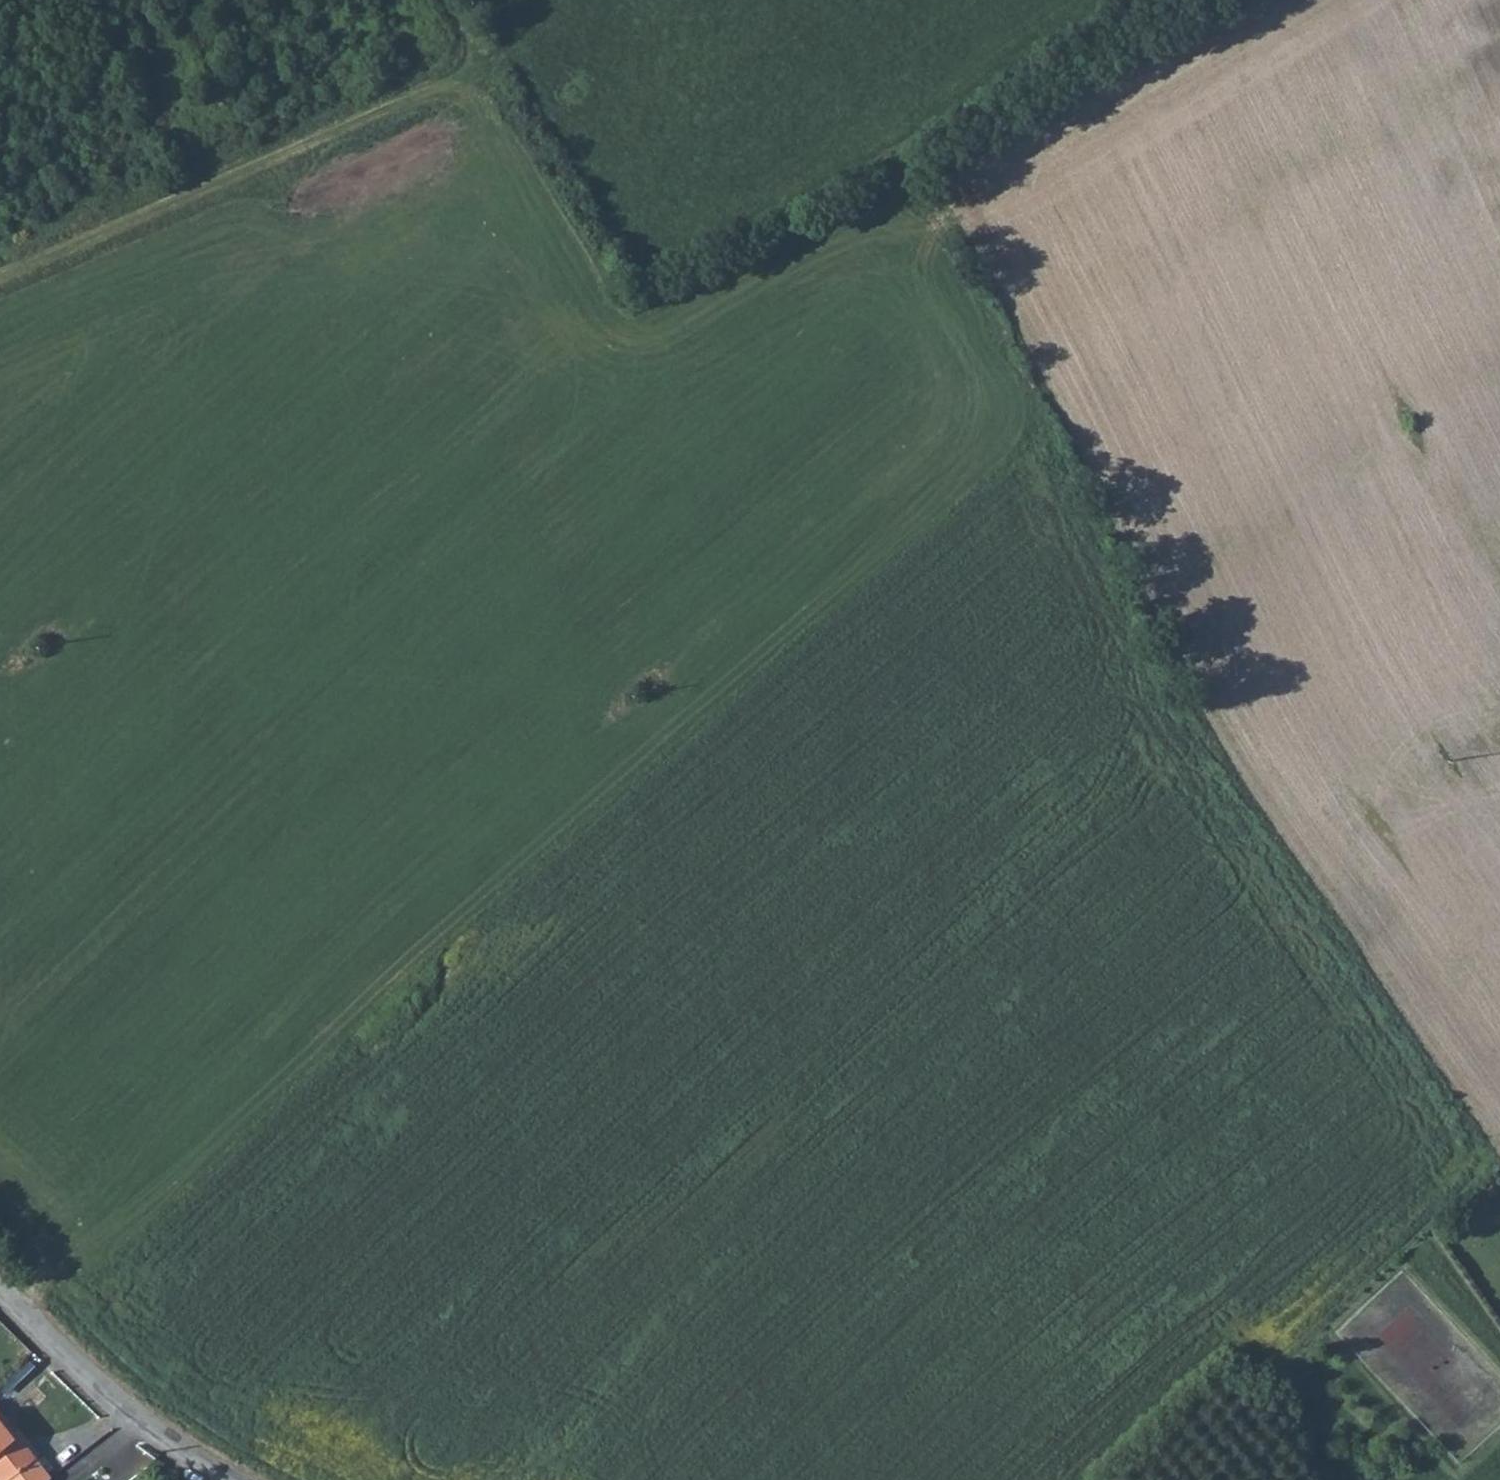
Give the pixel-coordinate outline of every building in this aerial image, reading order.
[(48,1476),(0,1412),(0,1479),(43,1479),(48,1476)]
